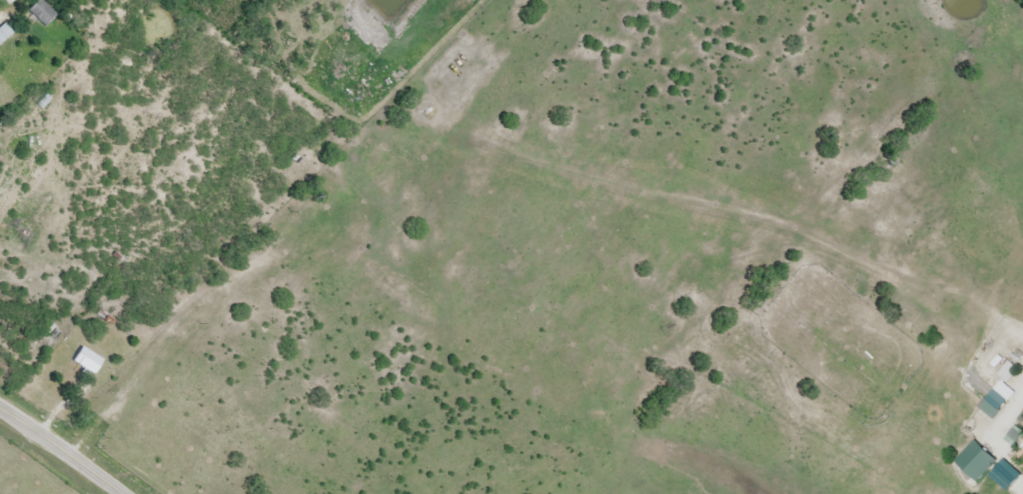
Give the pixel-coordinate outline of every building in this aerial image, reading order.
[(43,27),(53,15),(37,0),(36,0),(26,11),(43,27)] [(10,33),(2,24),(0,25),(0,43),(10,33)] [(100,360),(78,348),(70,362),(91,375),(100,360)] [(1007,387),(1020,372),(1008,362),(988,385),(993,389),(985,399),(986,400),(979,408),(993,420),(1015,393),(1007,387)]
